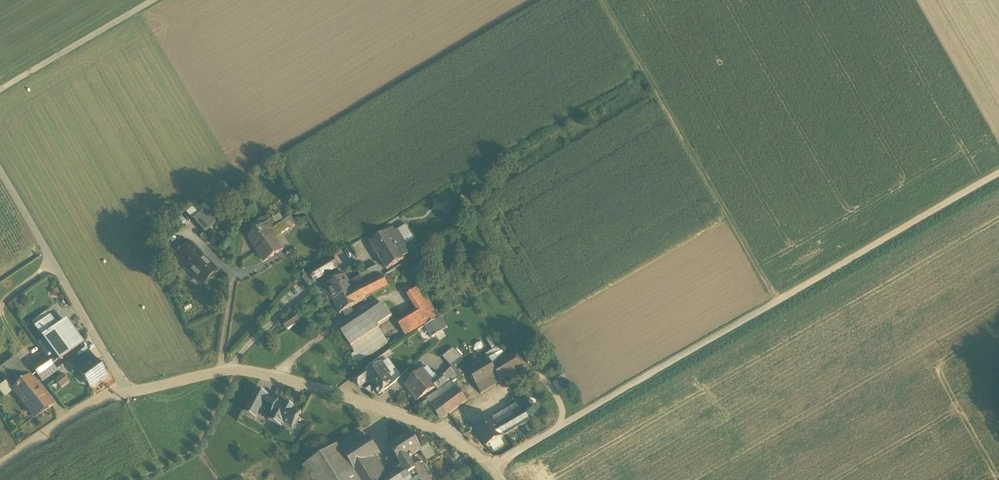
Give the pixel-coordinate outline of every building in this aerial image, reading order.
[(446,192),(438,196),(442,204),(450,200),(446,192)] [(192,221),(204,234),(215,224),(203,211),(192,221)] [(269,223),(273,229),(282,223),(277,216),(266,223),(267,224),(269,223)] [(292,216),(286,220),(291,227),(297,223),(292,216)] [(249,226),(253,232),(256,230),(255,228),(261,224),(260,222),(264,219),(262,217),(249,226)] [(265,224),(266,225),(267,224),(266,223),(264,219),(260,222),(261,224),(255,228),(256,230),(265,224)] [(286,229),(282,223),(273,229),(274,231),(271,233),(274,237),(286,229)] [(247,236),(257,250),(265,244),(262,240),(263,239),(262,236),(270,231),(266,225),(265,224),(256,230),(253,232),(247,236)] [(401,232),(406,240),(411,236),(406,228),(400,231),(401,232)] [(388,234),(395,246),(403,242),(406,240),(401,232),(393,236),(390,230),(386,232),(387,234),(388,234)] [(271,233),(270,231),(262,236),(263,239),(262,240),(265,244),(257,250),(264,261),(282,249),(274,237),(271,233)] [(379,257),(395,247),(395,246),(388,234),(387,234),(371,244),(379,257)] [(395,246),(395,247),(402,258),(410,254),(409,253),(408,254),(405,250),(407,249),(403,242),(395,246)] [(174,259),(189,273),(194,267),(197,269),(206,260),(189,244),(174,259)] [(403,260),(402,258),(395,247),(379,257),(387,270),(403,260)] [(309,273),(314,282),(334,270),(333,269),(337,266),(333,258),(318,268),(309,273)] [(189,273),(201,285),(216,270),(206,260),(197,269),(194,267),(189,273)] [(373,270),(378,280),(383,277),(378,268),(373,270)] [(361,278),(365,286),(373,282),(367,272),(359,276),(361,278)] [(333,302),(354,291),(350,284),(345,276),(325,286),(333,302)] [(360,289),(366,298),(388,287),(383,277),(378,280),(373,282),(365,286),(360,289)] [(361,278),(350,284),(354,291),(360,289),(365,286),(361,278)] [(406,336),(438,317),(419,288),(409,294),(420,312),(399,326),(406,336)] [(366,298),(360,289),(354,291),(333,302),(339,315),(366,299),(366,298)] [(351,357),(354,362),(358,360),(360,362),(388,344),(378,327),(392,318),(383,305),(341,333),(355,354),(351,357)] [(31,321),(36,327),(48,319),(43,312),(31,321)] [(283,324),(288,330),(298,323),(293,317),(283,324)] [(36,327),(43,337),(56,328),(49,318),(48,319),(36,327)] [(443,318),(435,320),(443,332),(447,326),(443,318)] [(425,326),(432,338),(443,332),(435,320),(425,326)] [(54,353),(59,359),(81,343),(65,321),(56,328),(43,337),(44,339),(54,353)] [(48,358),(54,353),(44,339),(38,343),(48,358)] [(485,355),(489,360),(502,352),(498,347),(485,355)] [(79,358),(85,367),(94,360),(88,352),(85,348),(76,354),(79,358)] [(442,357),(445,360),(452,354),(468,373),(471,371),(453,348),(442,357)] [(502,352),(489,360),(471,371),(468,373),(476,387),(497,374),(501,381),(514,373),(526,366),(518,352),(506,359),(502,352)] [(445,360),(459,378),(468,373),(452,354),(445,360)] [(31,368),(42,381),(51,374),(49,371),(54,368),(52,365),(51,364),(45,358),(31,368)] [(72,363),(90,388),(105,377),(94,360),(85,367),(79,358),(72,363)] [(14,390),(31,378),(15,359),(0,370),(0,373),(7,382),(13,389),(14,390)] [(377,359),(365,368),(369,373),(380,364),(377,359)] [(388,359),(381,364),(389,374),(396,369),(388,359)] [(375,391),(379,395),(385,390),(383,387),(391,382),(387,376),(389,374),(381,364),(380,364),(369,373),(366,375),(370,381),(366,383),(366,384),(373,392),(375,391)] [(427,367),(422,371),(432,383),(438,378),(435,373),(434,374),(427,367)] [(353,377),(360,388),(366,384),(366,383),(370,381),(366,375),(369,373),(365,368),(353,377)] [(405,385),(417,400),(436,388),(436,387),(432,383),(422,371),(421,370),(405,385)] [(63,374),(54,380),(60,388),(69,382),(63,374)] [(497,374),(476,387),(481,394),(501,381),(497,374)] [(436,388),(437,389),(447,382),(441,375),(438,378),(432,383),(436,387),(436,388)] [(13,391),(33,416),(50,403),(31,378),(14,390),(13,391)] [(5,395),(13,389),(7,382),(0,387),(0,388),(5,395)] [(429,414),(441,419),(467,401),(458,388),(456,390),(452,382),(426,399),(427,400),(422,403),(429,414)] [(256,389),(244,413),(255,419),(264,402),(267,397),(268,395),(256,389)] [(267,397),(264,402),(275,407),(278,402),(267,397)] [(287,404),(286,405),(279,401),(278,402),(275,407),(268,421),(281,428),(283,423),(293,429),(301,413),(294,409),(294,408),(287,404)] [(509,409),(491,419),(476,428),(486,446),(490,444),(500,438),(502,437),(529,420),(519,403),(509,409)] [(403,467),(402,467),(402,468),(411,463),(408,459),(421,450),(411,433),(403,438),(403,439),(396,443),(389,447),(400,464),(401,463),(403,467)] [(343,453),(354,470),(375,457),(379,454),(368,437),(343,453)] [(500,438),(490,444),(494,451),(504,445),(500,438)] [(312,479),(360,479),(354,470),(343,453),(343,454),(337,445),(303,466),(312,479)] [(421,450),(427,459),(434,455),(428,446),(421,450)] [(375,457),(354,470),(360,479),(382,479),(387,477),(387,476),(379,463),(375,457)] [(411,463),(402,468),(402,467),(394,472),(394,471),(387,476),(387,477),(382,479),(422,479),(415,470),(413,467),(411,463)] [(420,463),(413,467),(415,470),(422,479),(431,479),(420,463)]
